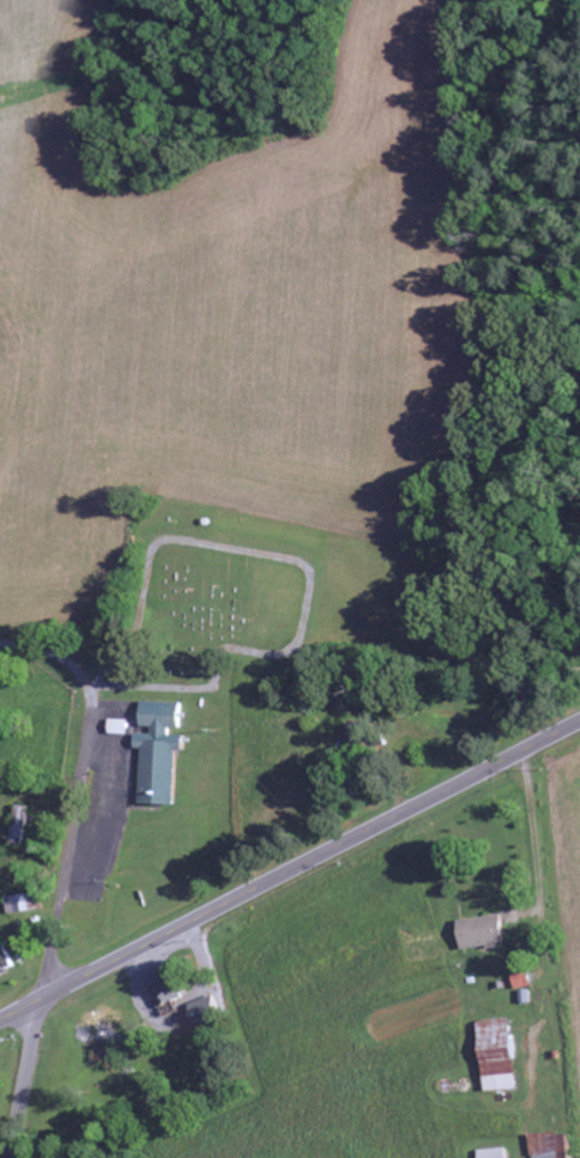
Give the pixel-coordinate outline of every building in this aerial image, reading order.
[(142,805),(177,806),(179,752),(186,752),(186,736),(172,735),(172,729),(182,729),(183,703),(144,702),(143,727),(153,727),(153,734),(139,734),(138,750),(144,750),(142,805)] [(131,721),(112,720),(112,734),(130,735),(131,721)] [(22,847),(30,808),(18,806),(10,845),(22,847)] [(6,897),(7,914),(42,912),(41,894),(6,897)] [(464,948),(508,946),(507,917),(463,919),(464,948)] [(4,945),(0,947),(0,974),(15,966),(4,945)] [(533,987),(531,973),(515,975),(517,989),(533,987)] [(147,989),(155,1009),(180,999),(172,979),(147,989)] [(222,1019),(213,996),(184,1006),(193,1030),(222,1019)] [(95,1043),(120,1036),(113,1013),(88,1021),(95,1043)] [(519,1090),(515,1020),(483,1021),(486,1092),(519,1090)] [(572,1131),(531,1137),(534,1157),(576,1157),(572,1131)] [(508,1148),(479,1151),(480,1157),(509,1157),(508,1148)]
